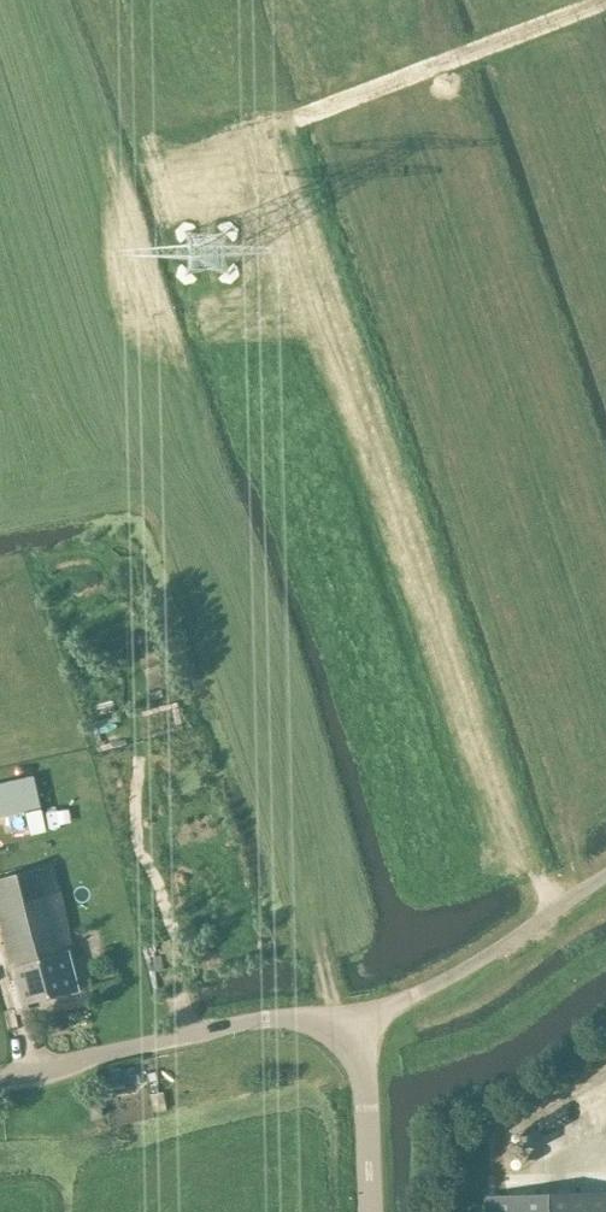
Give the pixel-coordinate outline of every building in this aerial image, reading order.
[(150,651),(145,634),(133,638),(139,655),(150,651)] [(0,784),(0,816),(42,806),(36,776),(0,784)] [(0,879),(0,920),(4,936),(67,919),(53,866),(0,879)] [(13,967),(69,952),(75,950),(67,919),(4,936),(13,967)] [(13,967),(23,1004),(79,990),(69,952),(13,967)] [(95,1117),(103,1116),(102,1107),(93,1108),(95,1117)] [(484,1196),(484,1211),(605,1211),(605,1191),(484,1196)]
